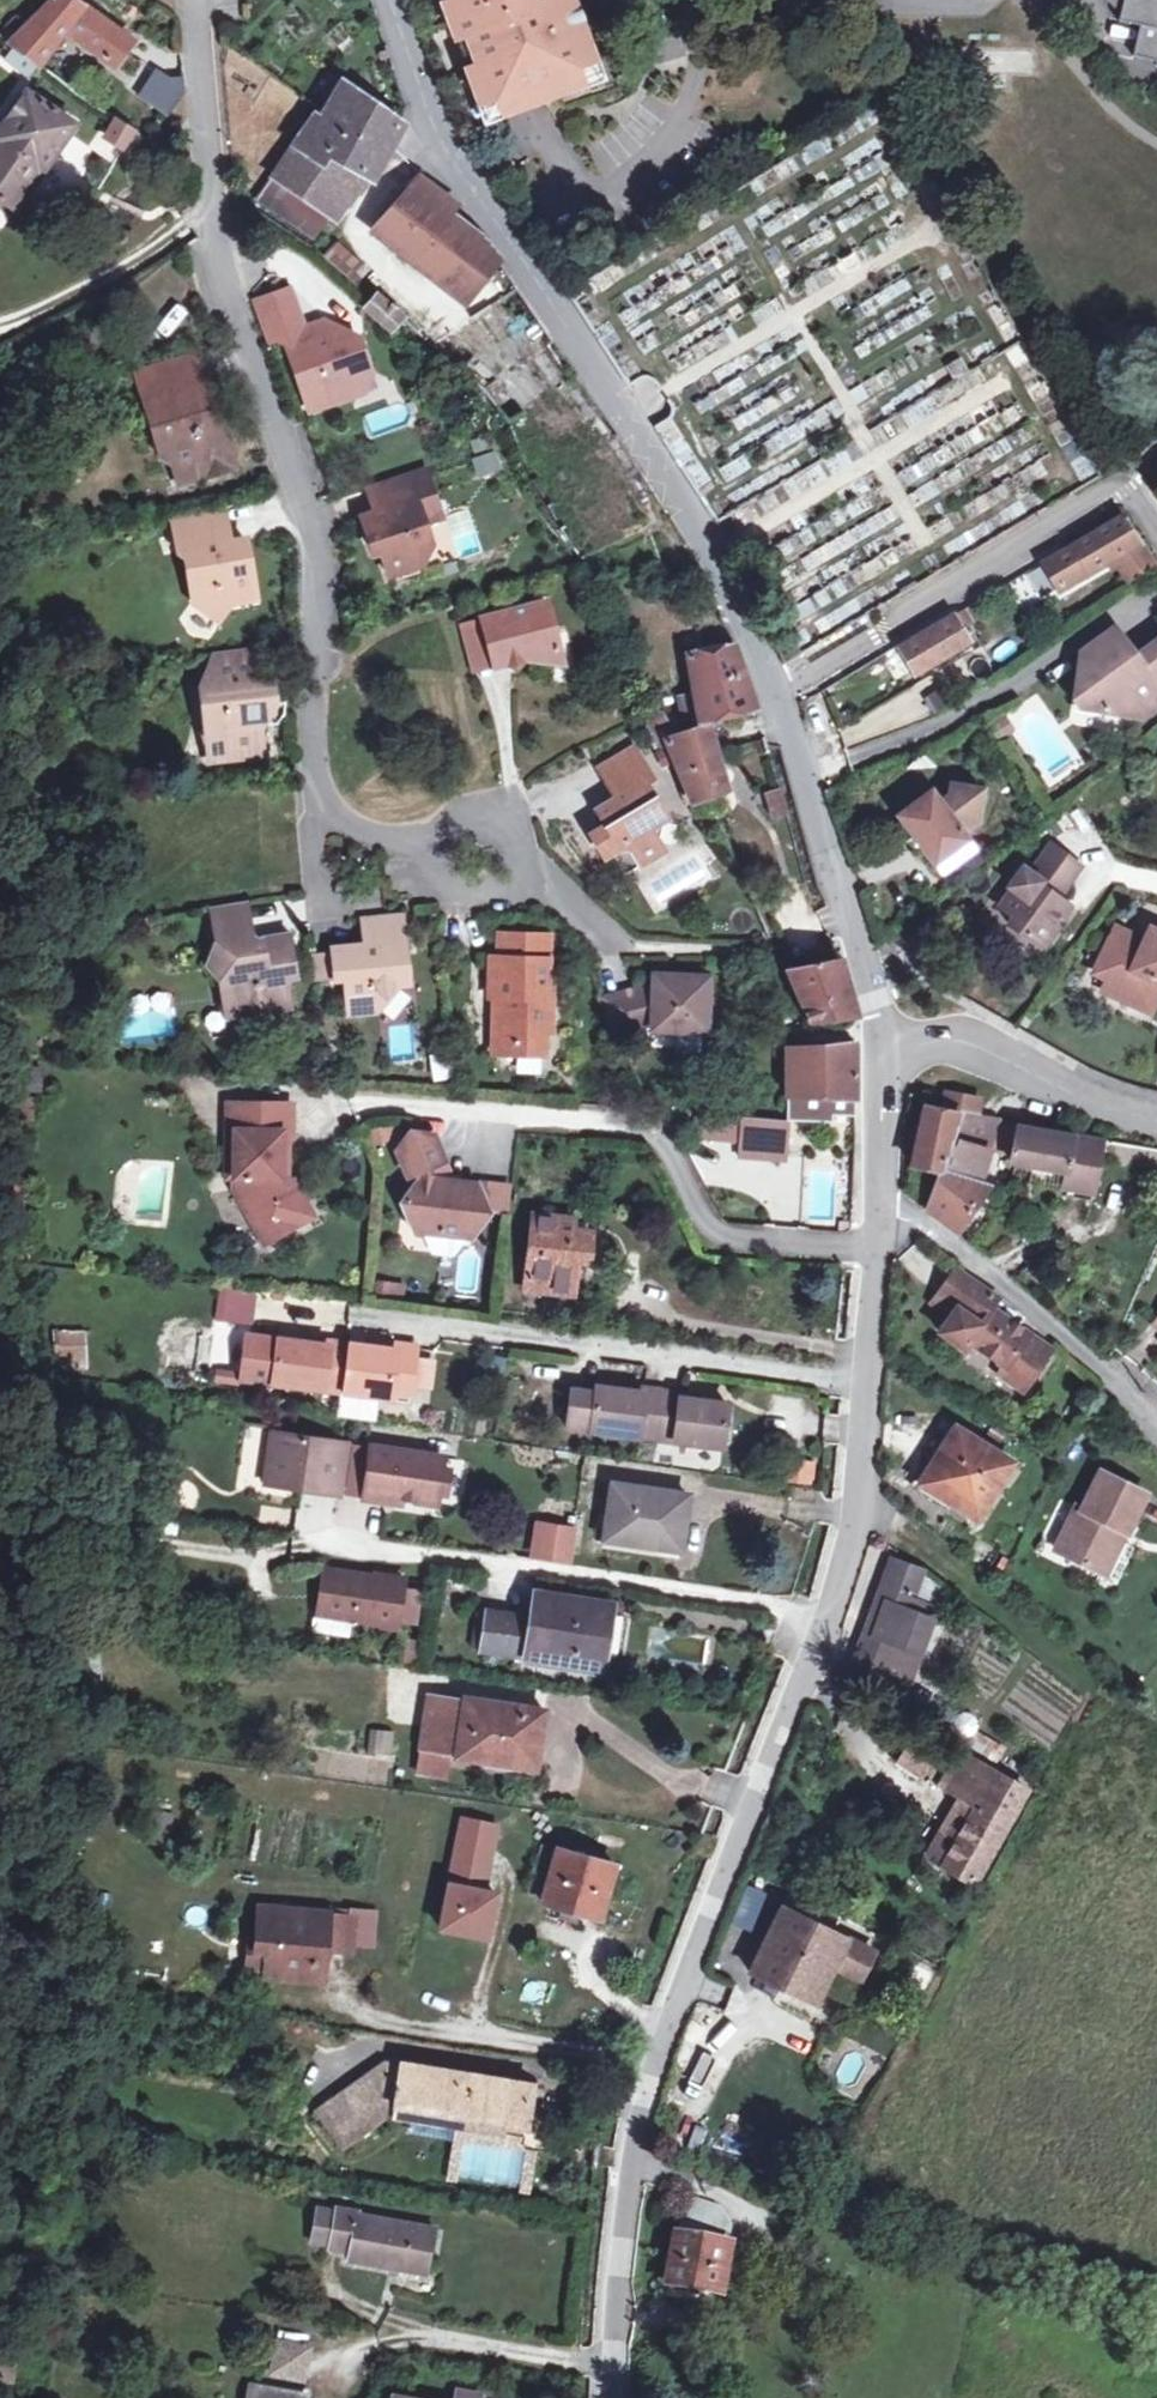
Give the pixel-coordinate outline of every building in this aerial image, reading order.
[(75,0),(54,0),(11,47),(43,68),(69,32),(118,67),(135,41),(75,0)] [(460,1),(449,5),(462,40),(474,35),(486,68),(474,72),(486,105),(499,101),(505,117),(546,103),(588,89),(582,73),(598,68),(583,28),(566,33),(561,19),(578,14),(573,0),(460,0),(460,1)] [(1118,9),(1127,2),(1123,21),(1144,26),(1137,56),(1156,61),(1156,0),(1110,0),(1118,9)] [(583,28),(578,14),(561,19),(566,33),(583,28)] [(133,96),(164,116),(184,87),(153,66),(133,96)] [(603,83),(598,68),(582,73),(588,89),(603,83)] [(347,90),(329,118),(323,112),(278,177),(322,211),(330,215),(335,217),(341,217),(348,214),(375,178),(403,129),(377,116),(376,112),(347,90)] [(76,125),(30,93),(11,122),(0,114),(0,196),(20,209),(76,125)] [(110,138),(128,149),(138,131),(121,120),(110,138)] [(322,211),(278,177),(259,203),(313,238),(330,215),(322,211)] [(421,184),(414,192),(453,219),(454,220),(460,211),(421,184)] [(378,234),(440,282),(474,238),(458,223),(454,220),(453,219),(414,192),(378,234)] [(496,271),(474,238),(440,282),(469,305),(496,271)] [(357,279),(368,260),(331,239),(320,258),(357,279)] [(292,283),(258,294),(272,335),(286,330),(313,409),(357,394),(353,382),(361,365),(374,361),(364,332),(335,339),(327,314),(306,322),(292,283)] [(408,320),(383,295),(380,299),(376,303),(370,309),(394,333),(400,327),(406,322),(408,320)] [(199,477),(201,483),(236,471),(219,420),(214,421),(192,356),(159,369),(169,399),(144,408),(156,444),(168,441),(177,468),(199,477)] [(353,382),(357,394),(369,390),(378,373),(374,361),(361,365),(353,382)] [(169,399),(159,369),(133,377),(144,408),(169,399)] [(168,441),(156,444),(162,462),(177,468),(168,441)] [(473,470),(499,462),(494,445),(468,453),(473,470)] [(183,489),(201,483),(199,477),(177,468),(183,489)] [(432,474),(392,488),(400,511),(383,517),(368,521),(380,557),(387,555),(395,579),(428,567),(438,548),(430,525),(423,504),(440,498),(432,474)] [(392,488),(375,494),(383,517),(400,511),(392,488)] [(447,519),(440,498),(423,504),(430,525),(447,519)] [(246,560),(242,542),(236,543),(229,507),(181,516),(176,517),(182,551),(191,558),(199,601),(225,618),(233,606),(241,595),(240,586),(259,582),(254,558),(246,560)] [(1121,514),(1041,561),(1057,590),(1105,561),(1112,557),(1117,565),(1128,580),(1154,563),(1121,514)] [(251,541),(242,542),(246,560),(254,558),(251,541)] [(1117,565),(1112,557),(1105,561),(1110,569),(1117,565)] [(263,602),(259,582),(240,586),(241,595),(233,606),(263,602)] [(804,600),(790,608),(797,619),(810,611),(804,600)] [(567,666),(551,605),(487,622),(500,670),(529,662),(567,666)] [(810,611),(797,619),(803,630),(817,621),(810,611)] [(968,644),(951,614),(898,646),(915,676),(968,644)] [(464,628),(477,676),(500,670),(487,622),(464,628)] [(1156,709),(1156,658),(1145,667),(1117,628),(1083,653),(1076,698),(1099,702),(1106,712),(1126,715),(1141,705),(1148,715),(1156,709)] [(688,656),(692,677),(700,719),(701,724),(713,722),(760,714),(735,648),(688,656)] [(267,759),(262,718),(261,710),(271,708),(281,707),(277,681),(266,682),(262,653),(217,659),(221,688),(207,689),(213,739),(231,737),(234,762),(267,759)] [(217,659),(207,689),(221,688),(217,659)] [(687,719),(700,719),(692,677),(681,687),(687,719)] [(1099,702),(1076,698),(1075,707),(1106,712),(1099,702)] [(261,710),(262,718),(272,716),(271,708),(261,710)] [(665,727),(657,709),(648,713),(651,719),(657,731),(665,727)] [(1008,716),(993,725),(1002,740),(1017,731),(1008,716)] [(682,772),(720,763),(710,730),(668,741),(670,747),(682,772)] [(216,764),(234,762),(231,737),(213,739),(216,764)] [(603,812),(612,828),(596,837),(610,861),(617,857),(626,873),(666,849),(652,827),(668,817),(648,784),(655,780),(639,753),(605,773),(622,801),(603,812)] [(720,763),(682,772),(697,805),(722,796),(730,794),(720,763)] [(931,791),(899,815),(935,864),(968,840),(956,825),(966,818),(978,819),(982,788),(951,784),(949,800),(942,805),(931,791)] [(770,798),(776,821),(789,817),(783,794),(770,798)] [(968,840),(935,864),(942,874),(975,850),(968,840)] [(1012,888),(999,907),(1013,915),(1006,926),(1042,948),(1056,927),(1048,922),(1061,901),(1054,897),(1074,863),(1045,845),(1026,873),(1018,868),(1007,884),(1012,888)] [(222,950),(227,986),(233,985),(239,990),(242,1019),(295,1011),(290,970),(297,969),(294,946),(267,949),(256,941),(252,905),(221,911),(226,948),(222,950)] [(403,978),(413,978),(408,916),(391,918),(369,920),(371,950),(340,953),(343,984),(353,983),(356,1019),(385,1017),(404,994),(403,978)] [(1109,979),(1104,990),(1151,1010),(1156,997),(1156,932),(1149,929),(1143,941),(1115,928),(1102,955),(1116,961),(1109,979)] [(508,935),(506,959),(535,961),(537,937),(508,935)] [(526,1048),(526,1057),(552,1059),(554,1033),(560,1033),(563,963),(558,963),(559,938),(537,937),(535,961),(506,959),(497,958),(494,997),(503,998),(502,1010),(500,1046),(526,1048)] [(319,955),(322,986),(343,984),(340,953),(319,955)] [(1094,972),(1109,979),(1116,961),(1102,955),(1094,972)] [(858,1019),(842,964),(788,973),(811,1025),(858,1019)] [(717,982),(664,979),(663,990),(610,1002),(620,1039),(660,1029),(660,1034),(682,1035),(711,1036),(714,1036),(717,982)] [(232,1021),(242,1019),(239,990),(233,985),(227,986),(232,1021)] [(493,1010),(502,1010),(503,998),(494,997),(493,1010)] [(711,1036),(682,1035),(682,1050),(687,1057),(706,1057),(711,1051),(711,1036)] [(836,1099),(858,1098),(856,1043),(792,1051),(791,1099),(836,1099)] [(526,1048),(500,1046),(499,1055),(526,1057),(526,1048)] [(982,1099),(944,1093),(941,1110),(963,1114),(979,1117),(982,1099)] [(858,1098),(836,1099),(837,1114),(859,1114),(858,1098)] [(281,1221),(304,1209),(290,1185),(282,1189),(277,1179),(279,1136),(288,1137),(288,1108),(225,1106),(225,1135),(233,1136),(232,1178),(233,1194),(262,1246),(287,1233),(281,1221)] [(941,1173),(963,1114),(941,1110),(928,1108),(916,1168),(941,1173)] [(979,1117),(963,1114),(941,1173),(928,1210),(960,1234),(990,1187),(982,1185),(996,1158),(1002,1122),(979,1117)] [(710,1143),(743,1145),(745,1120),(712,1118),(710,1143)] [(475,1176),(450,1173),(434,1172),(435,1160),(443,1158),(427,1121),(427,1120),(406,1119),(408,1127),(391,1134),(407,1169),(417,1170),(414,1182),(402,1201),(412,1202),(411,1225),(423,1226),(464,1230),(470,1230),(471,1217),(474,1187),(474,1178),(475,1176)] [(745,1120),(743,1145),(789,1149),(790,1124),(745,1120)] [(1068,1179),(1099,1184),(1106,1140),(1021,1126),(1014,1161),(1069,1170),(1068,1179)] [(233,1136),(225,1135),(224,1178),(232,1178),(233,1136)] [(450,1173),(443,1158),(435,1160),(434,1172),(450,1173)] [(417,1170),(407,1169),(414,1182),(417,1170)] [(499,1180),(474,1178),(474,1187),(471,1217),(481,1204),(479,1201),(498,1203),(499,1180)] [(1098,1192),(1099,1184),(1068,1179),(1067,1188),(1098,1192)] [(310,1221),(304,1209),(281,1221),(287,1233),(310,1221)] [(573,1296),(580,1234),(576,1233),(577,1223),(537,1220),(532,1280),(554,1283),(553,1294),(573,1296)] [(464,1230),(423,1226),(431,1245),(453,1247),(464,1230)] [(595,1235),(580,1234),(573,1296),(579,1296),(583,1264),(592,1265),(595,1235)] [(956,1271),(939,1300),(959,1312),(953,1321),(943,1337),(968,1353),(973,1346),(1008,1368),(1031,1382),(1053,1348),(991,1310),(999,1297),(956,1271)] [(554,1283),(532,1280),(531,1292),(553,1294),(554,1283)] [(959,1312),(939,1300),(933,1309),(953,1321),(959,1312)] [(57,1372),(90,1371),(88,1335),(55,1337),(57,1372)] [(345,1381),(351,1346),(333,1344),(332,1348),(252,1339),(247,1379),(327,1391),(328,1379),(345,1381)] [(395,1386),(416,1389),(422,1349),(401,1346),(400,1353),(351,1346),(345,1381),(343,1394),(392,1400),(395,1386)] [(1026,1390),(1031,1382),(1008,1368),(1003,1375),(1026,1390)] [(327,1391),(343,1394),(345,1381),(328,1379),(327,1391)] [(395,1386),(392,1400),(414,1403),(416,1389),(395,1386)] [(643,1426),(661,1427),(665,1393),(647,1390),(646,1395),(599,1388),(598,1394),(575,1391),(569,1428),(642,1437),(643,1426)] [(683,1395),(665,1393),(661,1427),(659,1440),(724,1448),(729,1406),(682,1400),(683,1395)] [(1104,1418),(1113,1409),(1099,1398),(1091,1408),(1104,1418)] [(643,1426),(642,1437),(659,1440),(661,1427),(643,1426)] [(978,1519),(1014,1464),(957,1428),(923,1484),(978,1519)] [(267,1483),(302,1488),(304,1479),(320,1481),(318,1490),(341,1494),(349,1443),(274,1432),(267,1483)] [(373,1447),(355,1444),(348,1495),(365,1498),(373,1447)] [(445,1457),(373,1447),(366,1498),(389,1501),(389,1497),(438,1504),(445,1457)] [(811,1483),(813,1462),(780,1458),(777,1479),(811,1483)] [(1104,1473),(1086,1508),(1081,1505),(1058,1552),(1103,1574),(1119,1542),(1124,1532),(1129,1534),(1150,1494),(1104,1473)] [(302,1488),(318,1490),(320,1481),(304,1479),(302,1488)] [(607,1540),(683,1552),(691,1497),(615,1485),(607,1540)] [(579,1529),(543,1524),(538,1555),(575,1560),(579,1529)] [(1119,1542),(1103,1574),(1119,1582),(1135,1550),(1119,1542)] [(914,1603),(924,1571),(895,1560),(853,1677),(882,1688),(880,1693),(904,1701),(937,1612),(914,1603)] [(378,1573),(377,1577),(330,1569),(324,1612),(371,1618),(370,1624),(400,1628),(408,1578),(378,1573)] [(625,1656),(630,1623),(612,1620),(614,1606),(536,1594),(532,1620),(490,1613),(484,1650),(605,1669),(605,1668),(612,1669),(613,1657),(607,1656),(607,1653),(625,1656)] [(547,1712),(467,1700),(467,1703),(431,1698),(424,1750),(458,1755),(458,1758),(529,1769),(533,1738),(543,1739),(547,1712)] [(908,1737),(892,1759),(919,1778),(935,1756),(908,1737)] [(529,1769),(539,1771),(543,1739),(533,1738),(529,1769)] [(424,1750),(420,1774),(447,1778),(450,1754),(424,1750)] [(979,1805),(996,1773),(965,1756),(947,1787),(979,1805)] [(974,1886),(1027,1791),(996,1773),(979,1805),(966,1827),(943,1868),(974,1886)] [(500,1826),(465,1819),(456,1864),(491,1871),(500,1826)] [(929,1860),(943,1868),(966,1827),(952,1819),(929,1860)] [(545,1904),(602,1920),(618,1867),(559,1850),(545,1904)] [(486,1893),(491,1871),(456,1864),(443,1930),(490,1939),(499,1895),(486,1893)] [(266,1977),(325,1982),(327,1951),(350,1952),(350,1944),(352,1916),(329,1915),(329,1921),(305,1920),(305,1912),(263,1909),(261,1942),(269,1943),(266,1977)] [(878,1955),(786,1912),(755,1977),(820,2007),(838,1969),(865,1982),(878,1955)] [(352,1916),(350,1944),(373,1946),(376,1918),(352,1916)] [(350,2144),(379,2124),(397,2111),(453,2120),(452,2126),(458,2127),(490,2132),(491,2126),(535,2133),(537,2124),(542,2089),(387,2063),(319,2112),(343,2149),(350,2144)] [(710,2104),(722,2075),(709,2070),(697,2099),(710,2104)] [(388,2135),(379,2124),(350,2144),(359,2155),(388,2135)] [(551,2126),(537,2124),(535,2133),(491,2126),(490,2132),(458,2127),(450,2173),(535,2187),(541,2151),(548,2152),(551,2126)] [(735,2224),(724,2208),(687,2201),(670,2297),(725,2306),(737,2247),(731,2246),(735,2224)] [(314,2246),(332,2249),(339,2209),(321,2206),(314,2246)] [(361,2213),(339,2209),(332,2249),(352,2253),(351,2261),(428,2275),(436,2229),(360,2215),(361,2213)] [(280,2342),(274,2374),(306,2380),(312,2347),(280,2342)] [(265,2390),(252,2388),(250,2397),(263,2397),(265,2390)]
